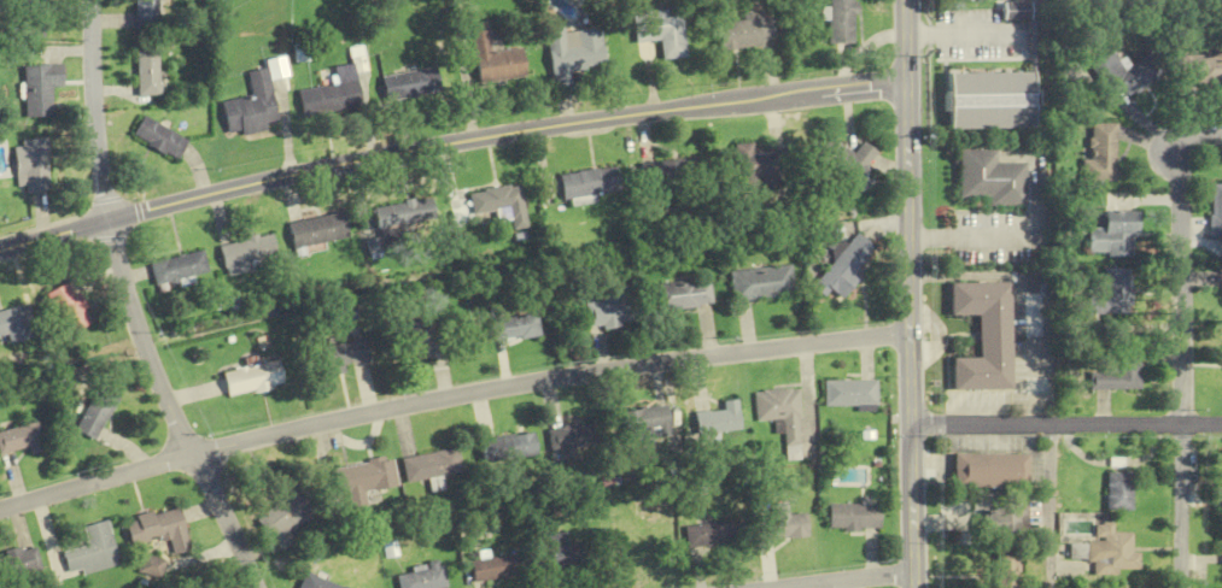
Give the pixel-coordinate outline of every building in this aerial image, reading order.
[(23,14),(23,0),(48,0),(48,14),(46,14),(46,37),(30,37),(29,14),(23,14)] [(133,30),(157,30),(157,0),(133,0),(133,30)] [(855,45),(855,0),(830,0),(830,45),(855,45)] [(1001,6),(1006,25),(1042,14),(1038,0),(986,0),(1001,6)] [(663,60),(687,58),(683,15),(669,17),(668,10),(634,14),(637,43),(661,40),(663,60)] [(722,50),(775,44),(772,18),(764,19),(763,10),(743,12),(744,21),(719,24),(722,50)] [(528,77),(524,48),(493,52),(489,21),(473,23),(480,83),(528,77)] [(548,28),(555,85),(573,83),(571,70),(607,66),(602,28),(565,32),(564,26),(548,28)] [(136,96),(157,96),(157,48),(136,48),(136,96)] [(1162,74),(1146,52),(1123,69),(1109,49),(1086,66),(1110,99),(1122,89),(1128,98),(1162,74)] [(1180,52),(1180,86),(1221,86),(1221,53),(1180,52)] [(24,66),(63,64),(64,87),(52,87),(53,116),(27,117),(24,66)] [(248,71),(253,96),(223,101),(229,136),(269,129),(268,123),(278,122),(269,68),(248,71)] [(304,115),(362,107),(356,68),(340,71),(342,83),(300,89),(304,115)] [(439,68),(392,73),(395,99),(442,94),(439,68)] [(948,72),(948,128),(1033,128),(1033,72),(948,72)] [(131,136),(177,159),(188,139),(142,116),(131,136)] [(1081,180),(1115,180),(1115,122),(1089,122),(1089,158),(1081,158),(1081,180)] [(853,154),(827,133),(812,153),(853,186),(879,153),(864,141),(853,154)] [(52,190),(29,193),(28,184),(19,186),(14,147),(23,146),(23,140),(47,137),(51,161),(48,161),(52,190)] [(736,145),(736,188),(778,187),(777,144),(736,145)] [(958,149),(959,198),(987,196),(987,205),(1024,205),(1023,161),(995,161),(994,148),(958,149)] [(652,196),(702,191),(699,157),(649,162),(652,196)] [(561,173),(564,199),(619,192),(615,167),(561,173)] [(1210,181),(1210,237),(1221,237),(1221,180),(1210,181)] [(471,192),(474,215),(510,209),(513,229),(528,227),(521,184),(471,192)] [(382,232),(426,224),(421,199),(378,207),(382,232)] [(1135,211),(1101,211),(1101,231),(1087,231),(1087,252),(1135,252),(1135,211)] [(296,249),(352,239),(347,212),(291,222),(296,249)] [(855,274),(876,248),(857,232),(813,287),(826,297),(832,290),(843,299),(859,278),(855,274)] [(278,255),(275,234),(221,244),(227,276),(253,271),(251,260),(278,255)] [(204,250),(151,261),(156,285),(209,274),(204,250)] [(795,296),(792,265),(731,270),(733,301),(795,296)] [(1127,267),(1101,267),(1101,295),(1081,295),(1081,313),(1127,313),(1127,267)] [(653,310),(712,306),(711,280),(651,284),(653,310)] [(47,295),(71,335),(95,321),(71,281),(47,295)] [(1010,281),(951,283),(951,312),(977,312),(978,359),(952,359),(953,390),(1012,389),(1010,281)] [(633,323),(627,286),(603,289),(605,300),(584,303),(588,329),(633,323)] [(10,335),(12,344),(38,337),(29,304),(0,312),(0,337),(10,335)] [(539,338),(537,315),(496,318),(497,340),(539,338)] [(411,332),(397,334),(401,361),(436,356),(431,320),(410,323),(411,332)] [(348,365),(373,360),(369,338),(325,347),(331,377),(349,373),(348,365)] [(1140,389),(1140,352),(1103,352),(1103,370),(1089,370),(1089,389),(1140,389)] [(232,397),(287,384),(282,359),(261,364),(259,356),(249,358),(251,366),(226,372),(232,397)] [(878,380),(825,380),(825,406),(878,406),(878,380)] [(79,430),(98,440),(123,393),(103,383),(79,430)] [(799,389),(755,391),(756,421),(784,420),(785,460),(802,459),(799,389)] [(723,411),(695,412),(696,433),(739,431),(738,400),(722,401),(723,411)] [(636,437),(667,434),(664,406),(619,412),(622,435),(635,433),(636,437)] [(31,447),(33,453),(47,449),(40,421),(0,432),(0,443),(3,454),(31,447)] [(546,429),(550,451),(590,445),(587,423),(546,429)] [(482,462),(536,456),(533,433),(479,439),(482,462)] [(407,481),(462,473),(459,449),(404,456),(407,481)] [(954,454),(954,488),(1029,488),(1029,454),(954,454)] [(400,486),(395,458),(336,467),(340,494),(350,493),(352,504),(369,501),(368,491),(400,486)] [(1133,473),(1107,473),(1107,510),(1133,510),(1133,473)] [(280,545),(321,513),(300,486),(259,519),(280,545)] [(831,504),(831,529),(882,529),(882,504),(831,504)] [(1018,505),(983,505),(983,534),(1018,534),(1018,505)] [(194,550),(183,506),(128,520),(135,545),(172,535),(177,555),(194,550)] [(806,513),(757,519),(760,542),(809,536),(806,513)] [(111,520),(87,526),(91,544),(66,550),(72,576),(121,564),(111,520)] [(685,525),(687,547),(729,544),(727,521),(685,525)] [(1093,573),(1140,572),(1140,551),(1132,551),(1132,533),(1113,533),(1113,523),(1096,523),(1096,541),(1086,541),(1086,562),(1093,562),(1093,573)] [(570,531),(537,536),(542,572),(575,567),(570,531)] [(6,551),(9,577),(44,572),(40,546),(6,551)] [(996,551),(996,587),(1016,587),(1016,551),(996,551)] [(521,575),(517,553),(472,561),(476,582),(521,575)] [(399,572),(402,587),(448,587),(443,563),(399,572)] [(309,571),(301,587),(347,587),(309,571)]
